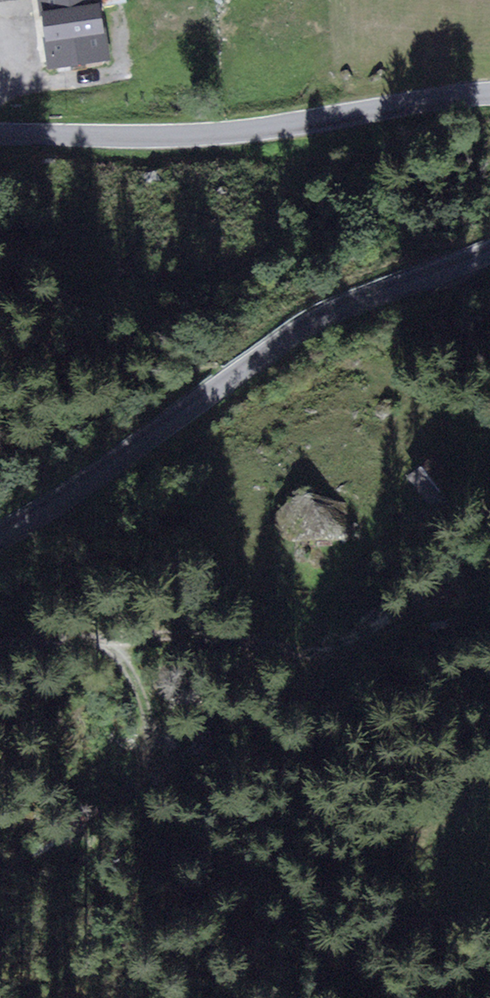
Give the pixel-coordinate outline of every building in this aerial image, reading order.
[(97,0),(67,0),(36,4),(45,72),(105,64),(97,0)] [(436,503),(452,490),(432,464),(416,477),(436,503)]
